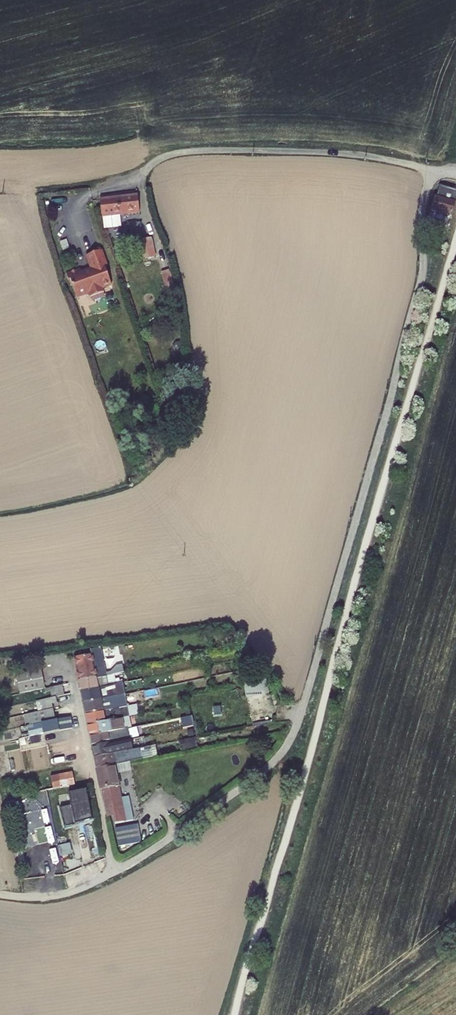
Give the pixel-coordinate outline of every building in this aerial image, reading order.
[(442,187),(440,193),(444,194),(442,199),(435,197),(431,210),(451,216),(455,198),(455,191),(442,187)] [(139,213),(137,195),(119,197),(121,215),(139,213)] [(102,217),(121,215),(119,197),(100,199),(102,217)] [(441,222),(443,216),(438,215),(437,222),(432,222),(429,232),(431,232),(428,238),(438,241),(444,223),(441,222)] [(149,239),(139,240),(141,258),(151,256),(149,239)] [(102,250),(94,253),(106,287),(111,286),(105,267),(107,266),(102,250)] [(102,289),(106,287),(94,253),(86,256),(91,271),(82,274),(89,293),(90,297),(104,292),(102,289)] [(89,293),(82,274),(81,268),(68,273),(72,285),(77,298),(89,293)] [(93,652),(93,656),(98,679),(107,678),(106,667),(103,650),(93,652)] [(76,660),(80,683),(98,679),(93,656),(76,660)] [(17,675),(21,695),(46,690),(42,670),(17,675)] [(108,688),(115,687),(114,684),(113,684),(112,677),(107,678),(98,679),(80,683),(82,693),(108,688)] [(245,681),(247,696),(268,693),(266,677),(245,681)] [(73,685),(46,690),(48,700),(57,699),(63,697),(75,695),(73,685)] [(108,688),(82,693),(85,704),(112,699),(114,699),(113,693),(109,694),(108,688)] [(64,706),(76,703),(75,695),(63,697),(64,706)] [(48,700),(37,703),(39,713),(54,710),(53,705),(58,704),(57,699),(48,700)] [(112,699),(85,704),(87,715),(99,713),(114,710),(112,699)] [(25,716),(28,727),(57,721),(54,710),(25,716)] [(89,726),(101,723),(99,713),(87,715),(89,726)] [(72,719),(43,724),(45,735),(74,730),(72,719)] [(92,737),(104,734),(101,723),(89,726),(92,737)] [(128,729),(104,734),(92,737),(94,748),(130,740),(128,729)] [(48,746),(45,735),(19,741),(22,751),(48,746)] [(130,740),(94,748),(96,759),(108,756),(133,751),(130,740)] [(76,741),(61,744),(63,752),(63,754),(78,751),(76,741)] [(78,751),(63,754),(64,758),(65,765),(80,762),(78,751)] [(98,770),(111,768),(108,756),(96,759),(98,769),(98,770)] [(101,782),(113,779),(111,768),(98,770),(101,782)] [(74,774),(51,778),(53,790),(76,786),(74,774)] [(27,782),(30,795),(53,790),(51,778),(27,782)] [(114,784),(113,779),(101,782),(102,788),(114,784)] [(114,784),(102,788),(107,812),(119,809),(114,784)] [(97,813),(91,785),(86,786),(86,788),(79,789),(85,815),(97,813)] [(18,802),(7,804),(9,812),(19,810),(18,802)] [(142,824),(116,829),(119,845),(143,840),(142,824)]
